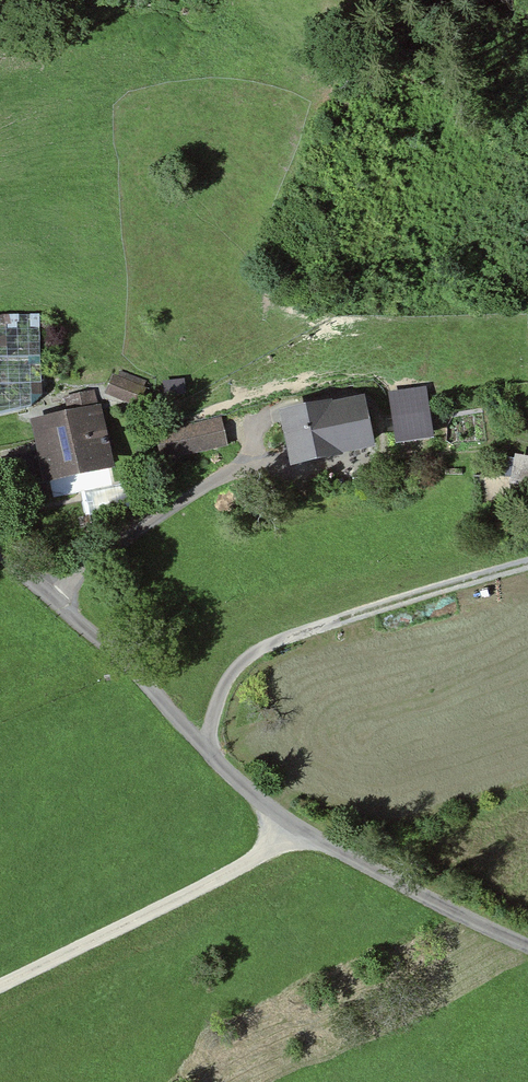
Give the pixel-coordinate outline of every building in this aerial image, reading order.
[(31,409),(41,397),(39,315),(0,316),(0,415),(31,409)] [(146,388),(113,375),(105,396),(138,409),(146,388)] [(358,404),(274,416),(282,468),(329,461),(328,457),(365,451),(358,404)] [(37,451),(45,487),(114,472),(100,406),(30,421),(37,451)] [(221,418),(154,432),(160,463),(228,448),(221,418)] [(527,486),(527,460),(518,458),(513,484),(527,486)] [(89,510),(126,508),(125,485),(87,488),(89,510)]
